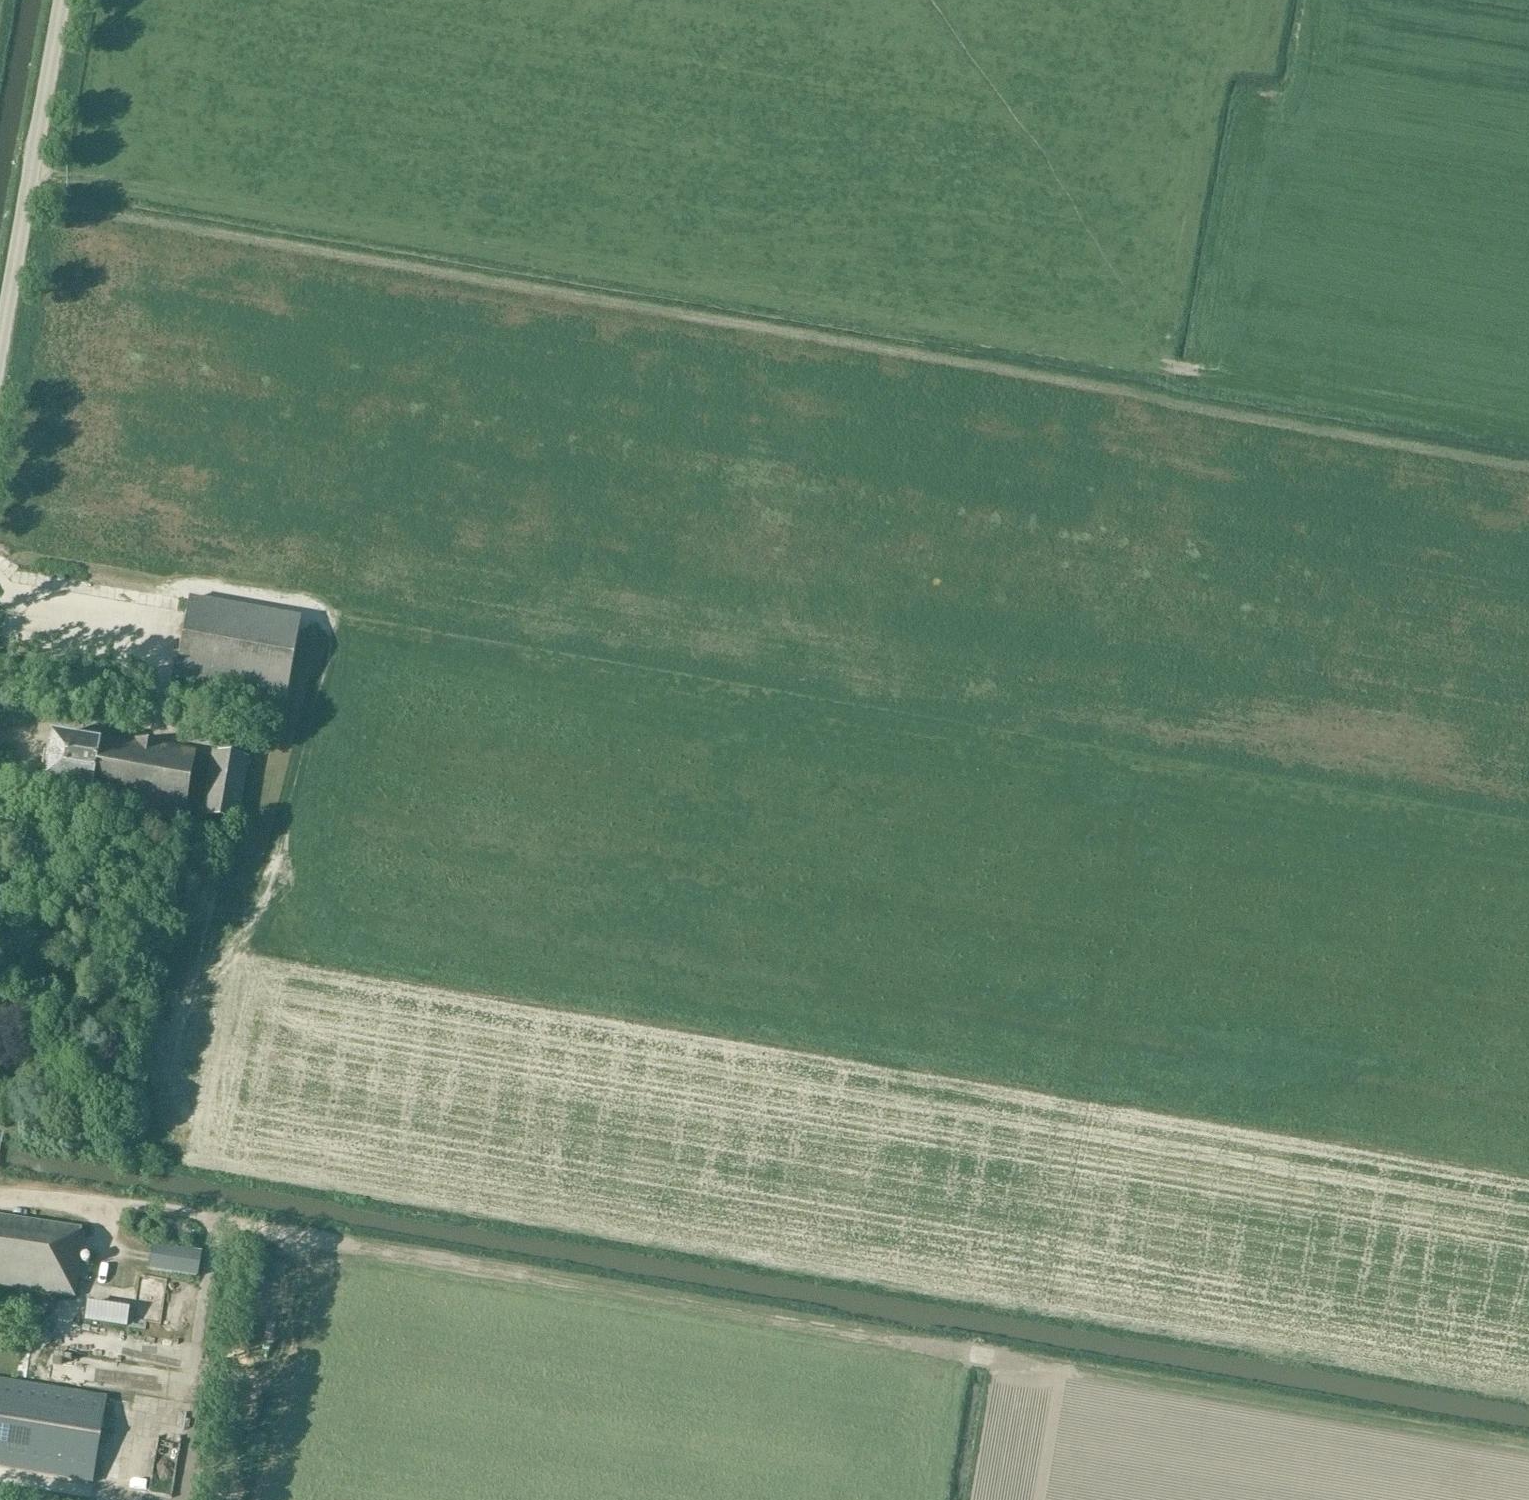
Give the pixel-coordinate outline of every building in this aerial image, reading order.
[(286,700),(300,621),(190,601),(176,680),(286,700)] [(183,825),(190,789),(196,753),(102,736),(100,748),(51,740),(43,787),(91,795),(89,809),(183,825)] [(249,760),(231,756),(212,752),(200,818),(238,824),(249,760)] [(225,921),(245,923),(246,913),(226,911),(225,921)] [(37,1025),(38,1016),(28,1015),(28,1024),(37,1025)] [(75,1298),(83,1251),(79,1250),(81,1231),(0,1217),(0,1288),(75,1298)] [(196,1278),(199,1266),(201,1253),(151,1246),(147,1271),(196,1278)] [(197,1297),(199,1285),(154,1278),(152,1290),(197,1297)] [(121,1328),(124,1309),(89,1304),(86,1324),(121,1328)] [(99,1439),(106,1398),(0,1381),(0,1469),(92,1484),(96,1461),(99,1439)]
